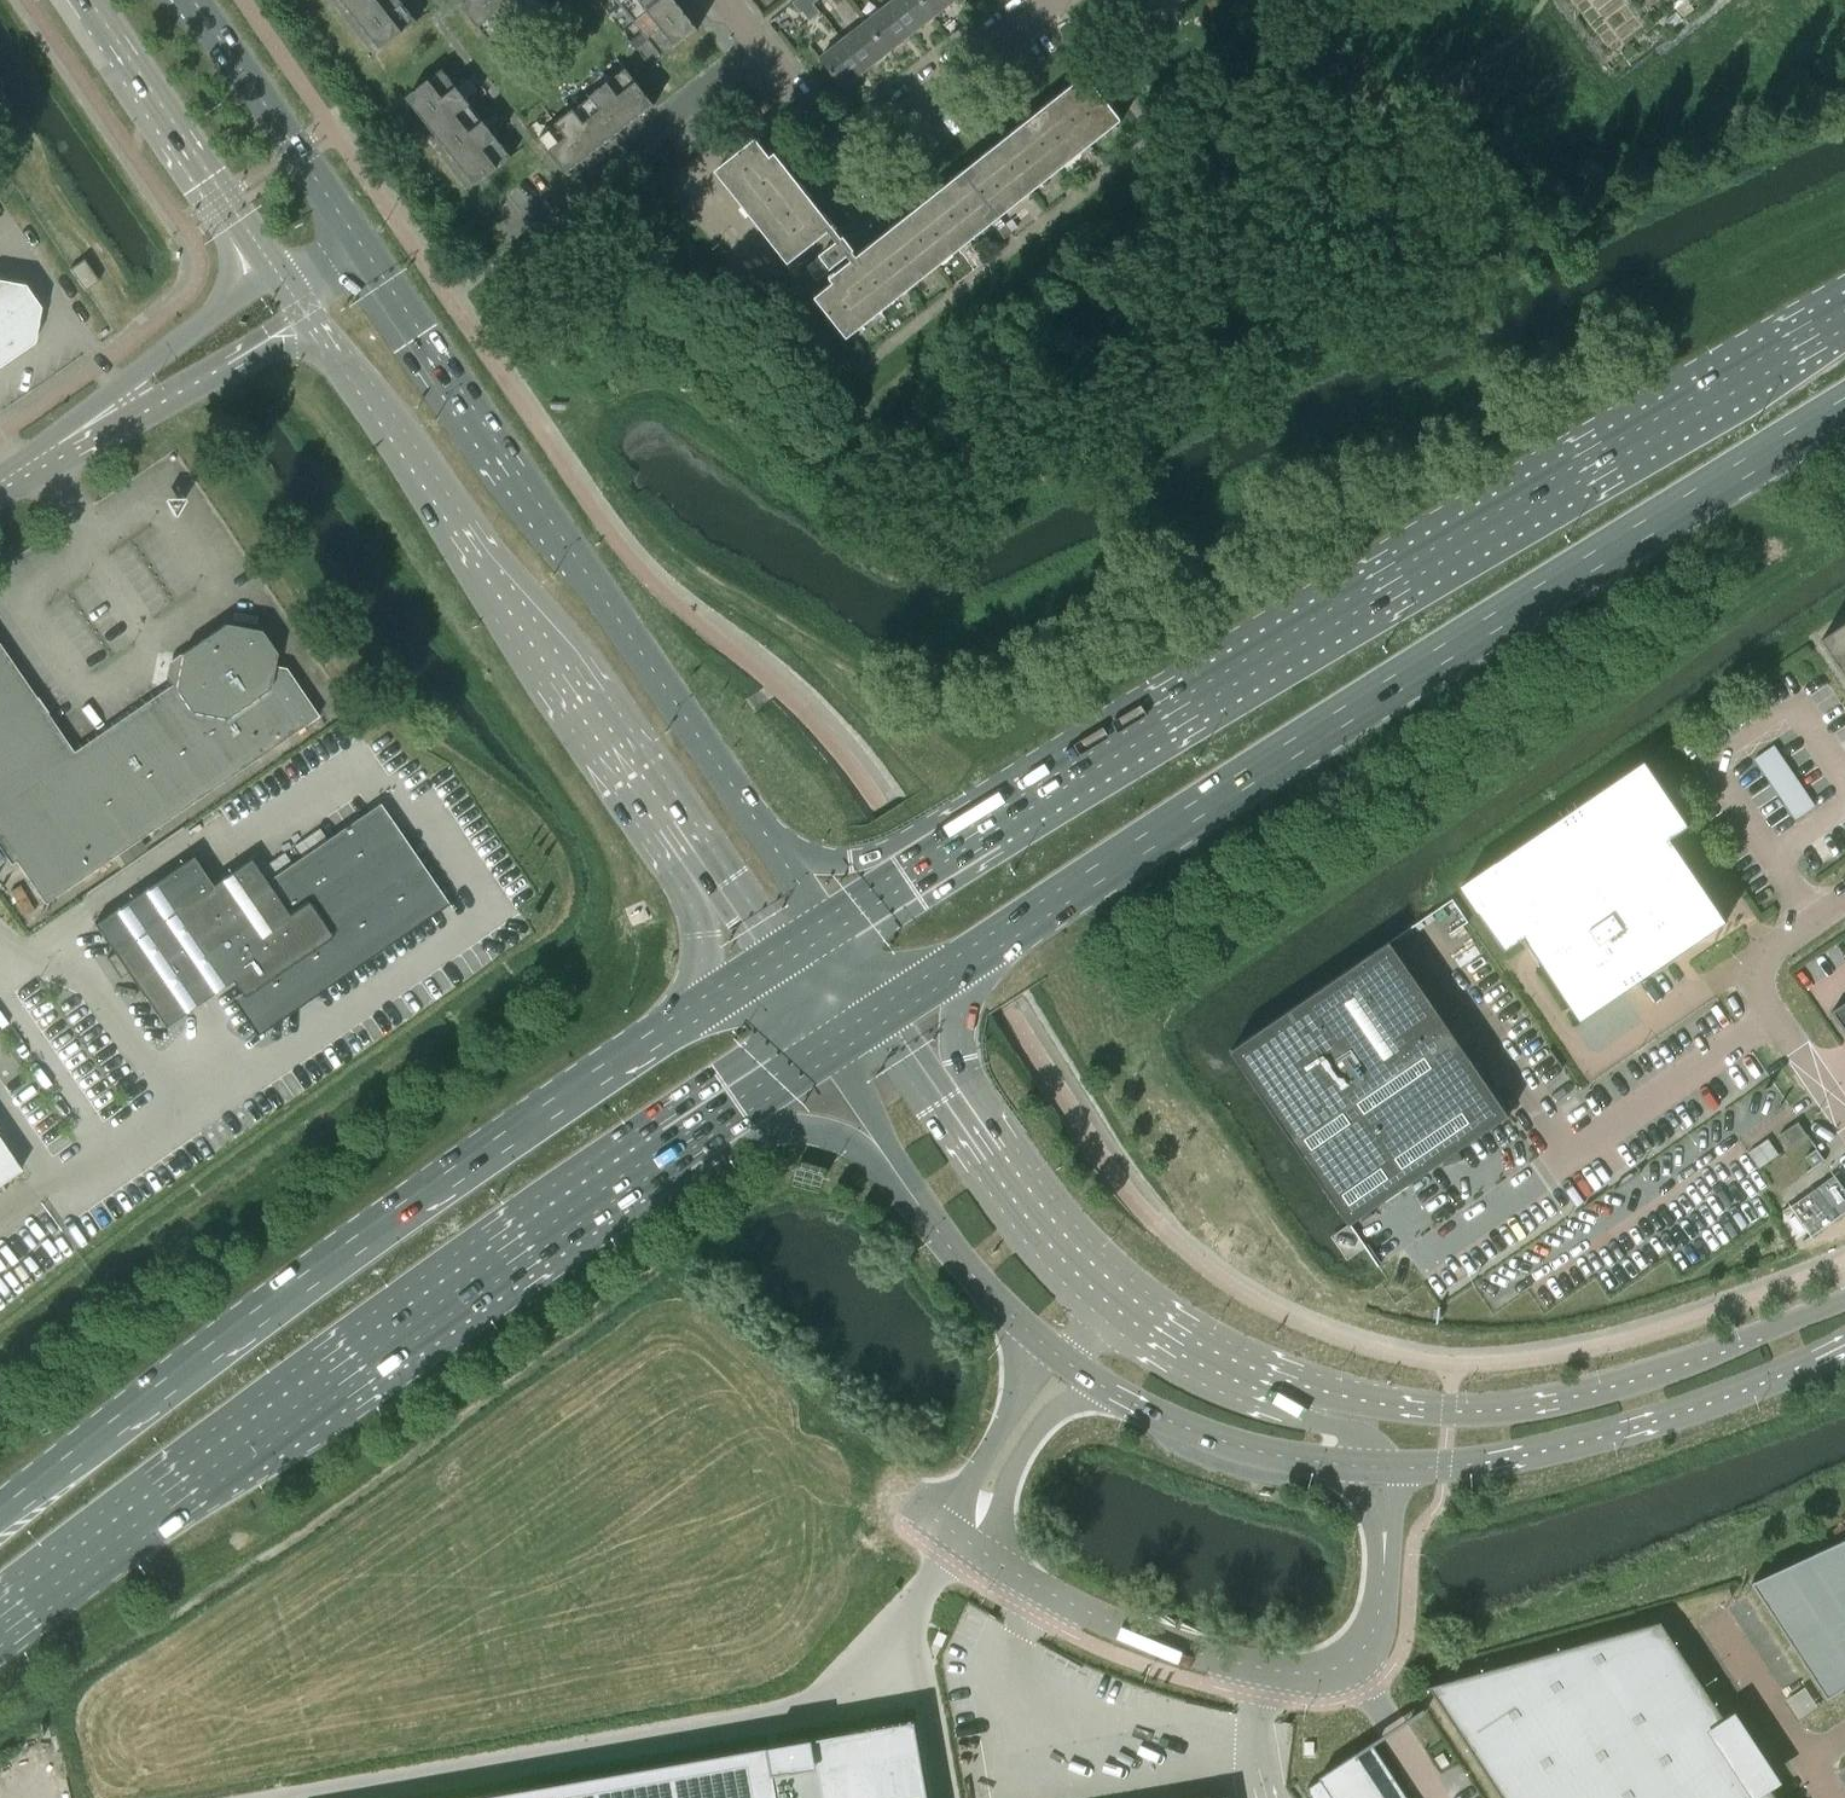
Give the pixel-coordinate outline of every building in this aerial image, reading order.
[(373,0),(342,0),(354,15),(373,0)] [(404,4),(400,0),(373,0),(354,15),(367,33),(404,4)] [(490,42),(508,28),(485,0),(469,0),(462,6),(490,42)] [(514,0),(485,0),(508,28),(525,14),(514,0)] [(542,0),(514,0),(525,14),(543,1),(542,0)] [(663,0),(627,0),(621,5),(634,23),(663,0)] [(684,12),(675,0),(663,0),(634,23),(648,40),(684,12)] [(812,0),(797,0),(794,3),(802,14),(803,13),(811,22),(821,13),(814,4),(815,3),(812,0)] [(912,34),(935,16),(922,0),(895,0),(889,5),(912,34)] [(955,0),(922,0),(935,16),(955,0)] [(367,33),(381,50),(417,22),(404,4),(367,33)] [(889,52),(912,34),(889,5),(867,23),(889,52)] [(648,40),(662,58),(698,29),(684,12),(648,40)] [(844,40),(866,69),(889,52),(867,23),(844,40)] [(843,88),(866,69),(844,40),(820,59),(843,88)] [(626,69),(609,83),(637,119),(654,105),(626,69)] [(457,87),(444,70),(407,98),(421,116),(457,87)] [(1090,82),(879,249),(818,298),(849,338),(1121,121),(1090,82)] [(609,83),(591,96),(620,133),(637,119),(609,83)] [(421,116),(435,133),(471,105),(457,87),(421,116)] [(591,96),(574,110),(602,146),(620,133),(591,96)] [(449,150),(485,122),(471,105),(435,133),(449,150)] [(574,110),(556,124),(585,160),(602,146),(574,110)] [(449,150),(462,168),(498,139),(485,122),(449,150)] [(556,124),(539,137),(567,174),(585,160),(556,124)] [(462,168),(476,185),(512,157),(498,139),(462,168)] [(771,160),(757,141),(718,172),(790,263),(828,233),(771,160)] [(1058,183),(1066,192),(1073,187),(1066,177),(1058,183)] [(997,229),(1004,240),(1012,234),(1005,224),(997,229)] [(845,238),(822,256),(807,267),(817,281),(832,269),(855,251),(845,238)] [(83,259),(69,269),(84,291),(98,281),(83,259)] [(33,343),(39,308),(24,285),(0,281),(0,366),(33,343)] [(1821,639),(1844,674),(1844,623),(1821,639)] [(273,665),(275,653),(260,631),(224,624),(181,654),(180,656),(174,661),(170,681),(174,687),(174,690),(71,760),(0,656),(0,839),(45,904),(318,716),(285,668),(273,665)] [(1791,815),(1810,802),(1770,742),(1750,755),(1791,815)] [(1689,826),(1645,761),(1462,886),(1506,950),(1524,938),(1581,1020),(1726,921),(1670,838),(1689,826)] [(95,923),(114,952),(106,957),(120,977),(128,972),(164,1026),(232,980),(233,982),(228,985),(234,993),(239,990),(261,1022),(434,903),(374,816),(270,888),(250,859),(212,885),(192,856),(95,923)] [(1390,941),(1230,1051),(1350,1224),(1509,1115),(1390,941)] [(1844,1030),(1844,1002),(1832,1011),(1844,1030)] [(1806,1171),(1806,1172),(1807,1173),(1826,1159),(1798,1121),(1780,1134),(1780,1135),(1784,1133),(1792,1144),(1806,1134),(1816,1148),(1805,1156),(1813,1167),(1806,1171)] [(0,1141),(0,1184),(20,1170),(0,1141)] [(1835,1173),(1783,1210),(1783,1211),(1790,1206),(1811,1235),(1804,1240),(1804,1241),(1844,1213),(1844,1187),(1835,1173)] [(1757,1581),(1756,1580),(1752,1582),(1755,1587),(1756,1586),(1826,1694),(1825,1694),(1828,1698),(1832,1696),(1831,1695),(1844,1686),(1844,1541),(1757,1581)] [(1428,1686),(1502,1797),(1778,1797),(1768,1783),(1728,1723),(1717,1730),(1665,1650),(1648,1625),(1428,1686)] [(456,1797),(932,1797),(918,1717),(456,1797)] [(1307,1789),(1313,1797),(1408,1797),(1373,1745),(1377,1743),(1375,1741),(1320,1777),(1321,1779),(1307,1789)]
